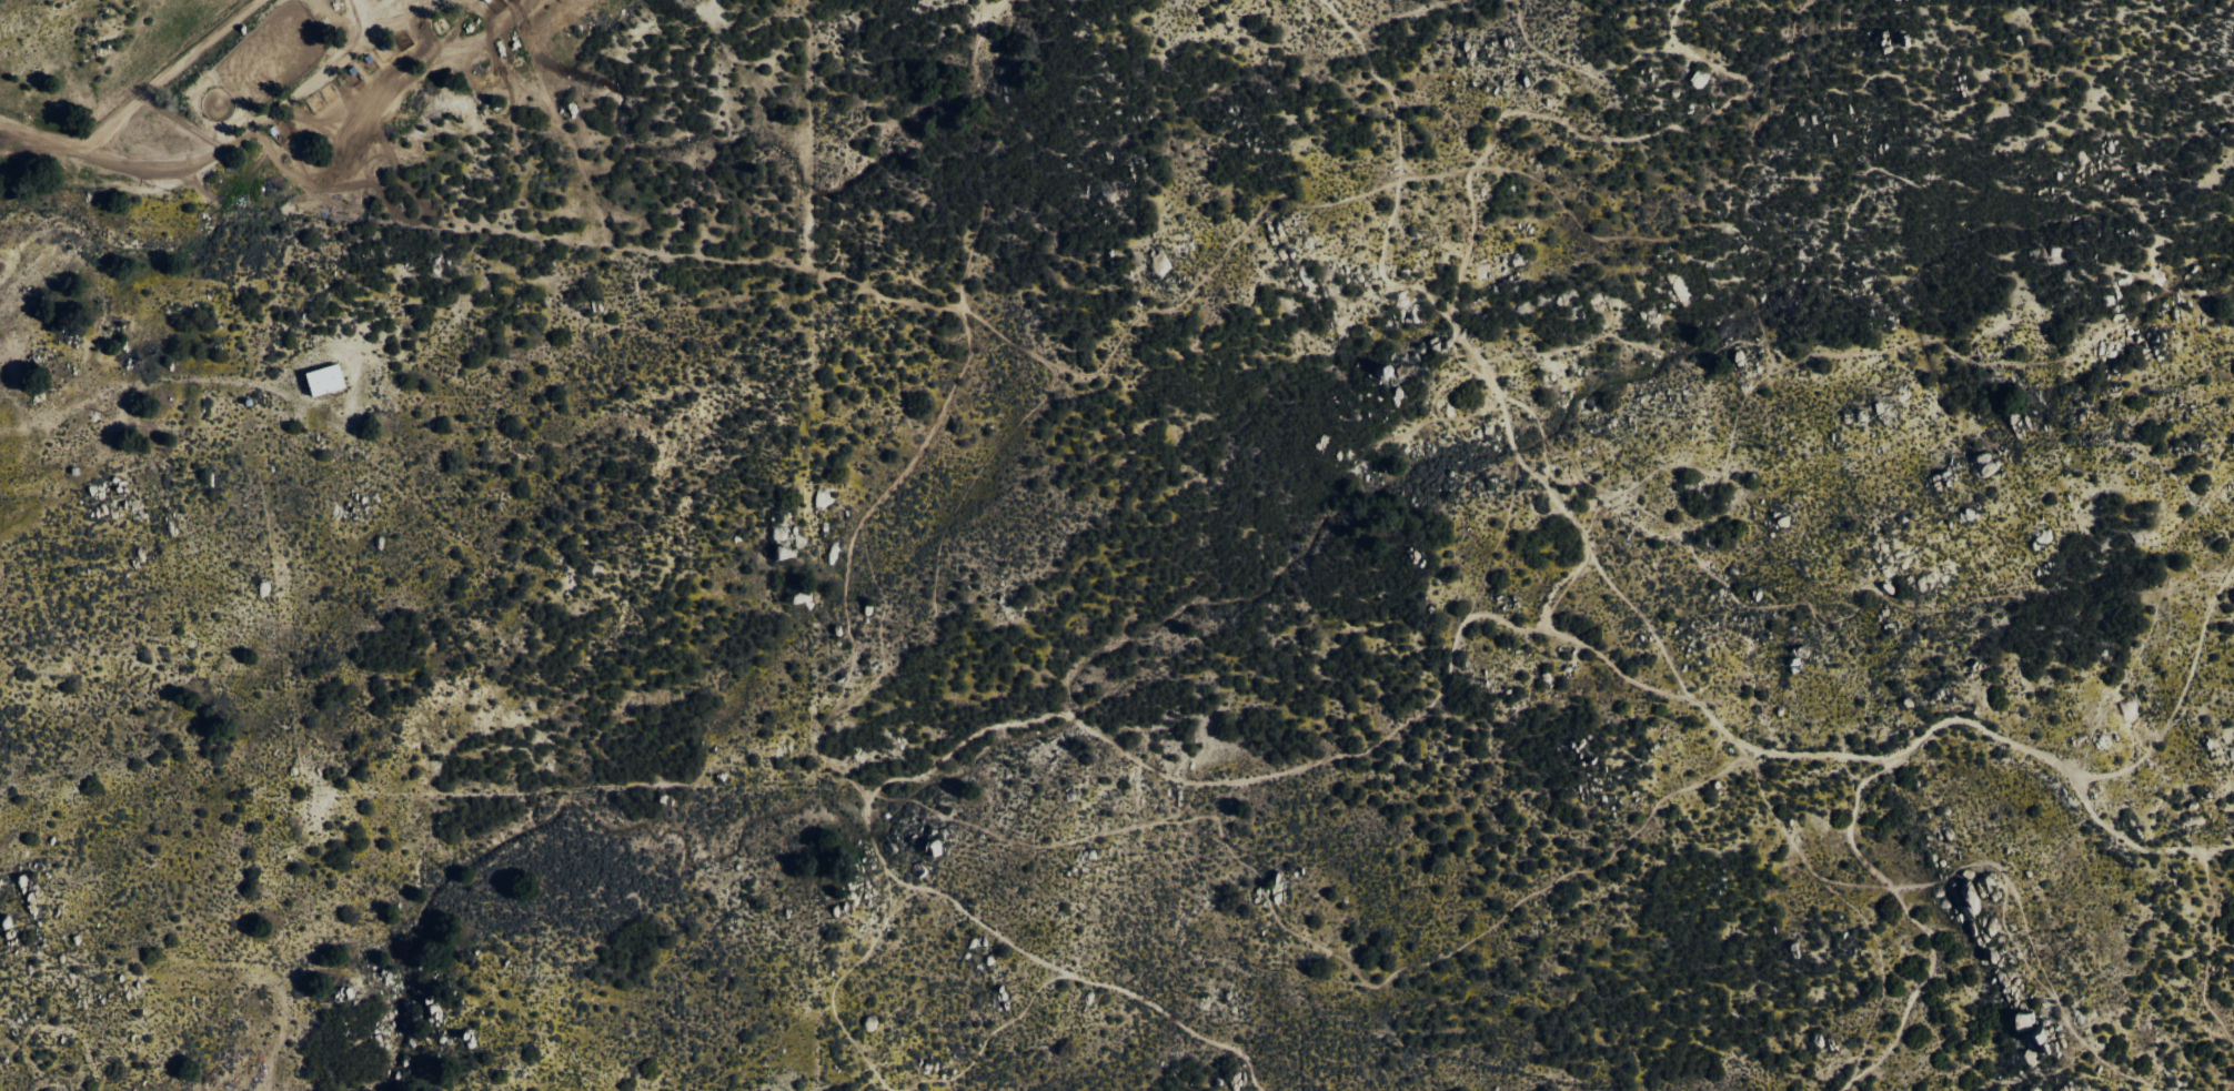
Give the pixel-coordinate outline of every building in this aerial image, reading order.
[(301,372),(308,396),(343,386),(336,362),(301,372)] [(314,377),(345,367),(353,393),(324,404),(314,377)]
